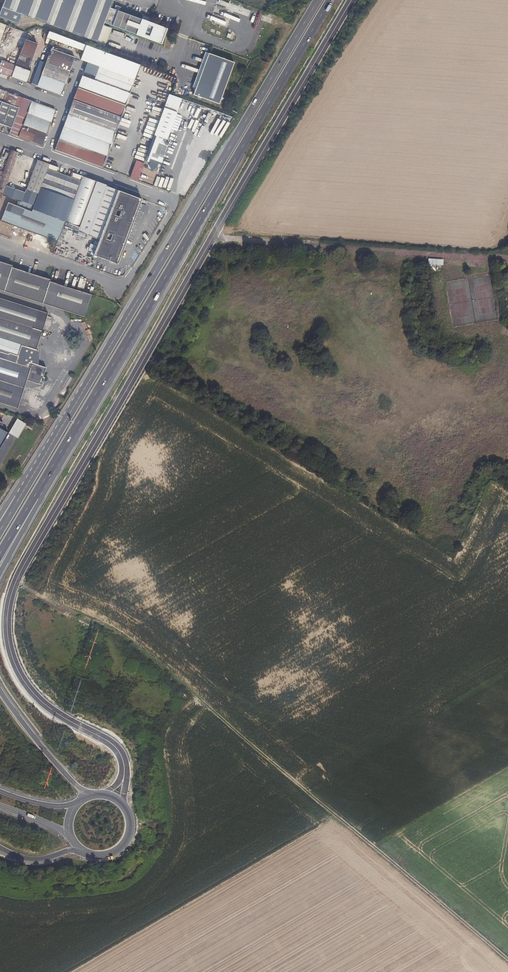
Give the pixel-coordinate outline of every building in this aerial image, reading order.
[(2,15),(18,20),(25,0),(7,0),(2,15)] [(18,20),(22,22),(25,13),(68,28),(78,0),(25,0),(18,20)] [(142,20),(143,19),(115,9),(91,0),(78,0),(68,28),(100,40),(107,21),(110,22),(110,23),(138,33),(138,31),(143,33),(143,35),(162,41),(167,27),(151,21),(150,22),(148,21),(147,21),(142,20)] [(116,0),(91,0),(115,9),(115,8),(113,7),(116,0)] [(143,19),(143,18),(115,8),(115,9),(143,19)] [(15,66),(27,70),(37,44),(25,39),(15,66)] [(42,62),(45,63),(51,49),(48,48),(42,62)] [(45,63),(55,67),(69,72),(74,58),(51,49),(45,63)] [(233,62),(209,53),(194,95),(218,103),(233,62)] [(1,60),(0,63),(0,74),(1,74),(9,77),(11,78),(15,66),(1,60)] [(42,62),(40,61),(35,73),(50,78),(55,67),(45,63),(42,62)] [(93,80),(82,76),(54,150),(102,168),(135,79),(87,62),(85,67),(92,70),(91,75),(95,76),(93,80)] [(11,78),(27,83),(31,71),(27,70),(15,66),(11,78)] [(65,84),(69,72),(55,67),(50,78),(65,84)] [(60,96),(65,84),(50,78),(35,73),(31,85),(60,96)] [(148,84),(160,88),(163,81),(151,76),(148,84)] [(0,90),(0,101),(14,106),(19,108),(23,98),(0,90)] [(23,98),(19,108),(9,134),(42,146),(46,134),(22,125),(27,113),(51,122),(55,110),(23,98)] [(4,132),(14,106),(0,101),(0,131),(4,132)] [(176,113),(164,109),(145,161),(150,163),(149,165),(149,166),(150,167),(151,168),(152,169),(153,169),(154,168),(155,168),(156,167),(157,163),(160,164),(166,146),(168,147),(168,146),(169,146),(169,145),(168,145),(168,144),(169,142),(166,140),(176,113)] [(27,113),(22,125),(46,134),(51,122),(27,113)] [(11,150),(1,176),(0,176),(0,194),(2,195),(6,186),(18,153),(11,150)] [(49,164),(37,160),(24,193),(6,186),(2,195),(2,196),(18,201),(16,206),(31,212),(49,164)] [(59,168),(49,164),(31,212),(64,225),(82,176),(73,173),(71,178),(57,173),(59,168)] [(130,178),(137,181),(142,167),(135,164),(130,178)] [(117,190),(106,186),(106,185),(82,176),(64,225),(78,230),(79,228),(89,232),(88,234),(99,238),(117,190)] [(99,238),(123,248),(141,199),(117,190),(99,238)] [(8,202),(0,222),(24,231),(31,212),(16,206),(8,202)] [(64,225),(31,212),(24,231),(57,243),(63,227),(64,225)] [(70,231),(63,228),(61,235),(68,237),(70,231)] [(93,255),(117,265),(123,248),(99,238),(99,240),(93,255)] [(428,265),(430,265),(430,269),(442,269),(442,259),(428,259),(428,265)] [(12,266),(0,262),(0,287),(4,289),(11,267),(12,266)] [(49,281),(50,279),(11,267),(4,289),(43,301),(49,281)] [(85,315),(91,295),(49,281),(43,301),(85,315)] [(4,291),(42,304),(43,301),(4,289),(4,291)] [(0,298),(0,307),(45,322),(47,314),(0,298)] [(43,301),(42,304),(84,317),(85,315),(43,301)] [(0,307),(0,338),(36,350),(45,322),(0,307)] [(17,409),(26,380),(42,385),(44,378),(43,378),(46,368),(0,353),(0,403),(17,409)] [(16,438),(18,439),(26,424),(18,420),(10,434),(9,433),(18,418),(0,412),(0,465),(16,438)] [(429,911),(435,904),(421,891),(415,898),(429,911)]
